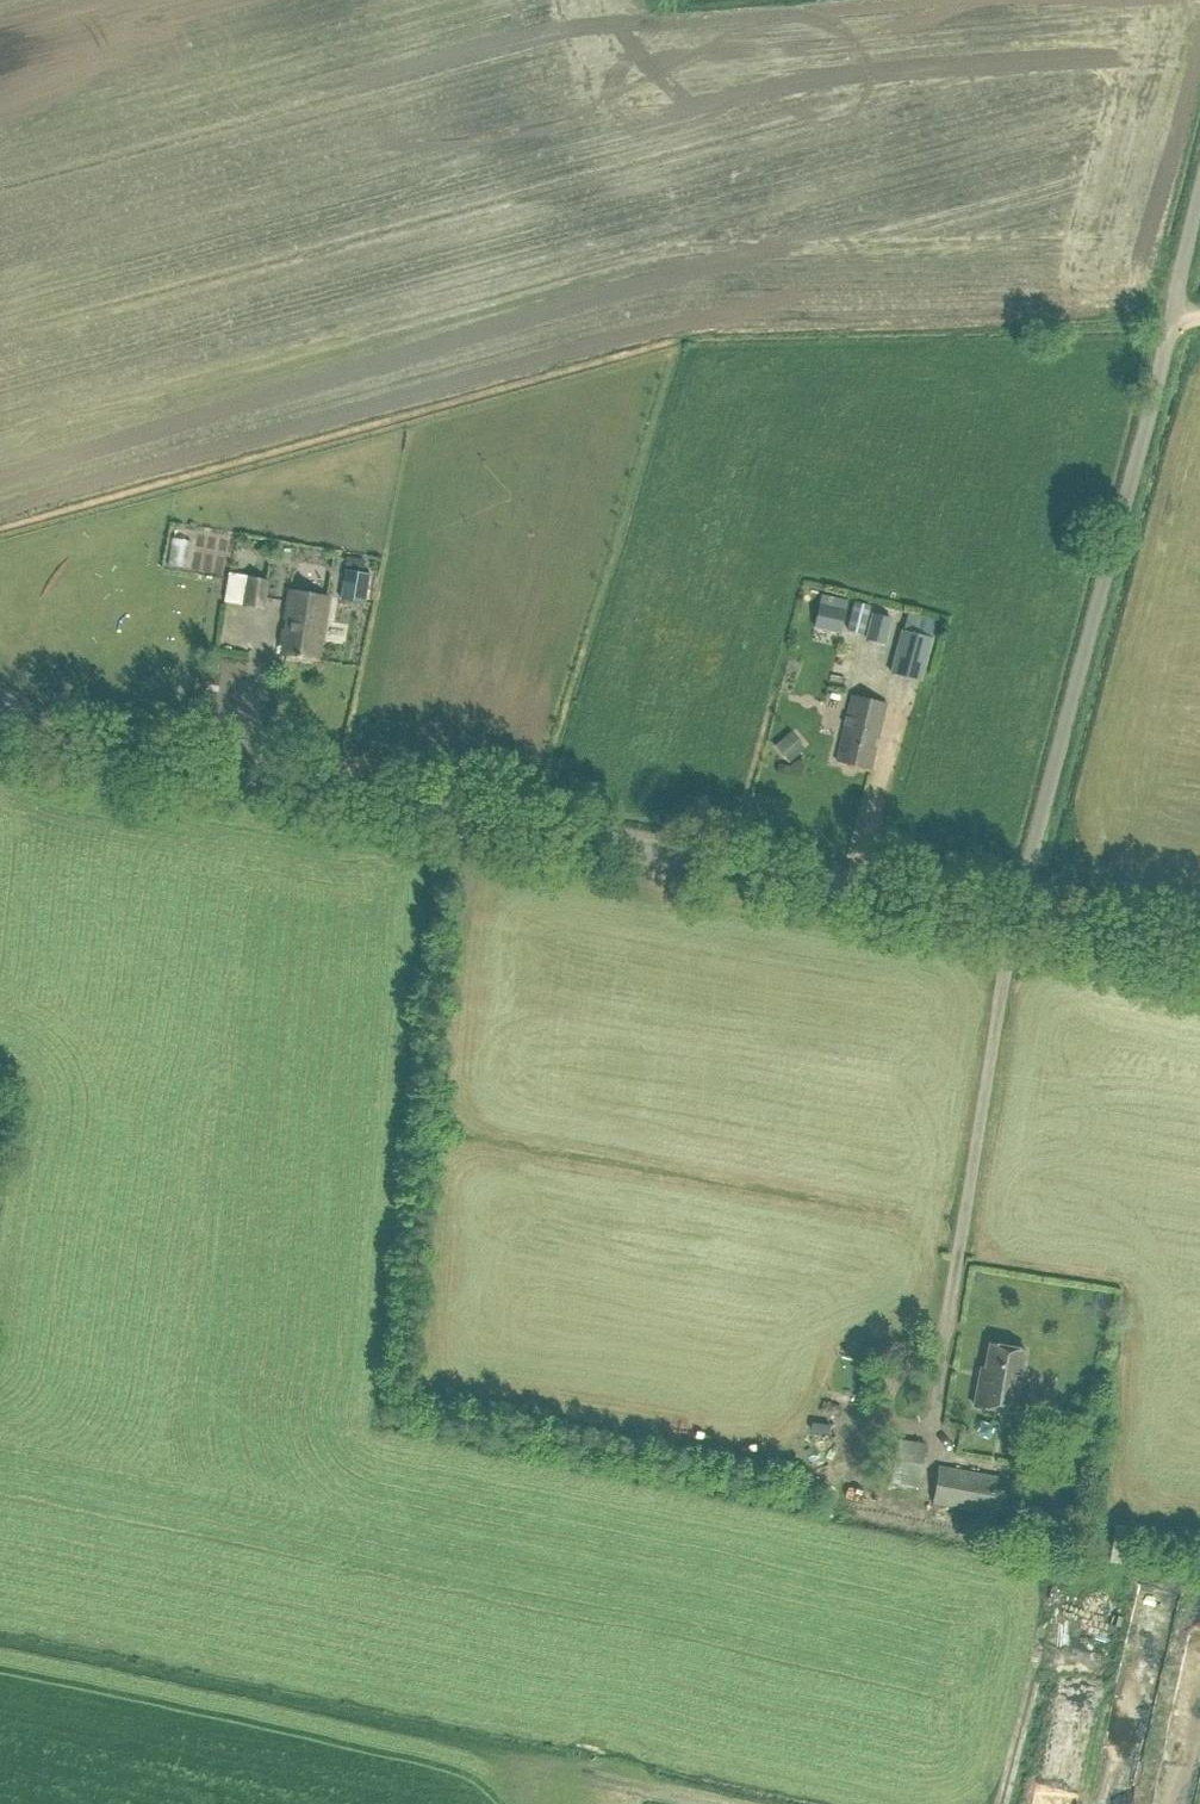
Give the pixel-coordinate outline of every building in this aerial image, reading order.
[(216,599),(236,603),(241,572),(221,568),(216,599)] [(363,595),(366,570),(350,569),(347,593),(363,595)] [(248,576),(243,605),(264,609),(269,579),(248,576)] [(287,644),(285,655),(316,660),(327,596),(290,590),(285,619),(288,619),(286,630),(283,630),(280,643),(287,644)] [(821,594),(814,627),(840,632),(847,600),(821,594)] [(907,613),(903,629),(932,637),(936,621),(907,613)] [(866,639),(884,644),(891,619),(872,614),(866,639)] [(933,638),(901,630),(889,673),(920,682),(933,638)] [(852,695),(836,761),(871,770),(888,704),(852,695)] [(978,1381),(974,1405),(1018,1413),(1025,1372),(1021,1371),(1025,1350),(989,1344),(982,1382),(978,1381)] [(924,1445),(897,1440),(893,1460),(921,1465),(924,1445)] [(932,1503),(1010,1517),(1016,1481),(938,1468),(932,1503)]
